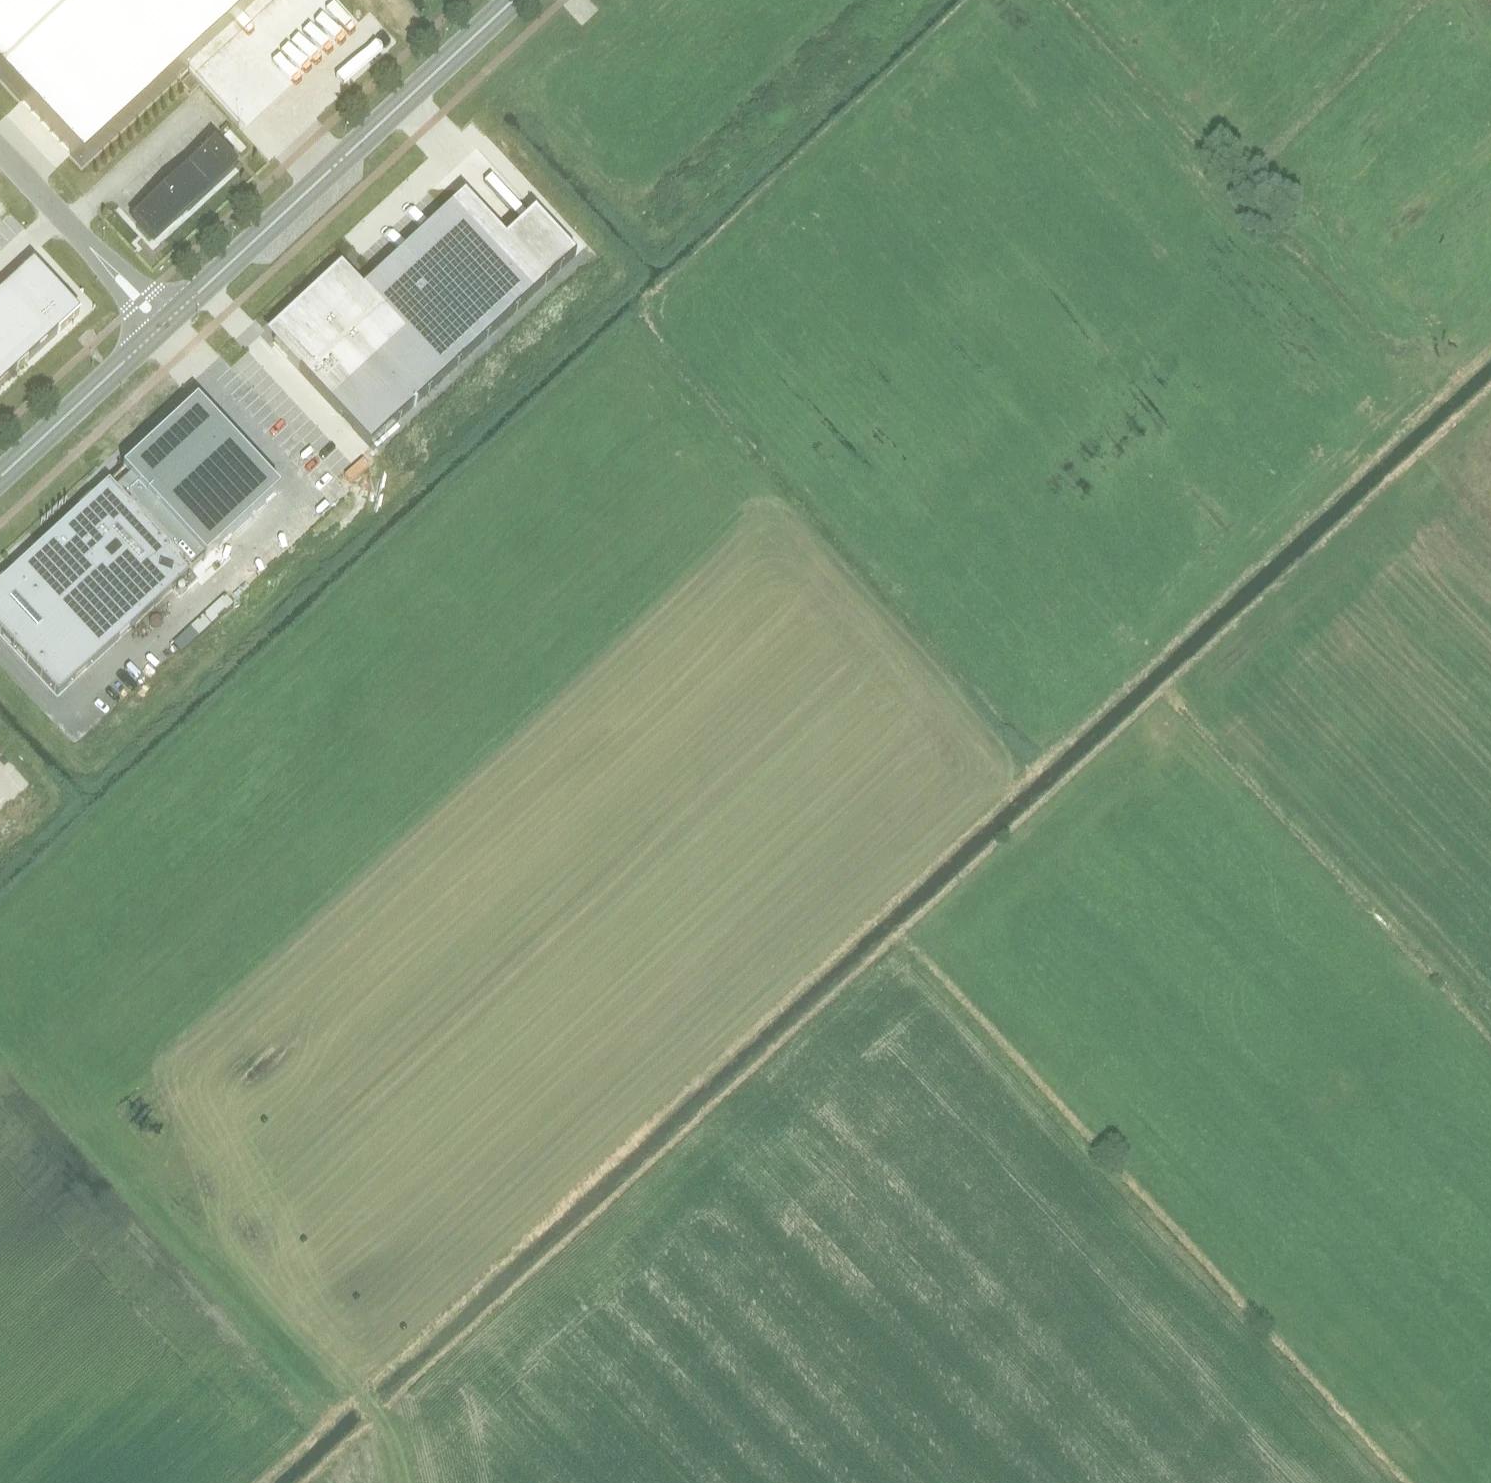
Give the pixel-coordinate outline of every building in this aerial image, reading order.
[(81,167),(138,114),(195,61),(184,49),(237,0),(0,0),(0,80),(81,167)] [(234,124),(228,129),(243,145),(249,139),(234,124)] [(213,143),(139,212),(157,232),(182,215),(235,166),(213,143)] [(289,330),(274,344),(370,446),(575,255),(534,211),(505,239),(463,194),(360,289),(339,266),(280,320),(289,330)] [(33,264),(0,295),(0,332),(27,362),(79,314),(33,264)] [(27,362),(0,332),(0,387),(27,362)] [(108,483),(63,524),(146,614),(279,491),(196,401),(122,469),(129,477),(114,490),(108,483)] [(63,524),(19,565),(102,654),(146,614),(63,524)] [(0,582),(0,635),(57,696),(102,654),(19,565),(0,582)]
